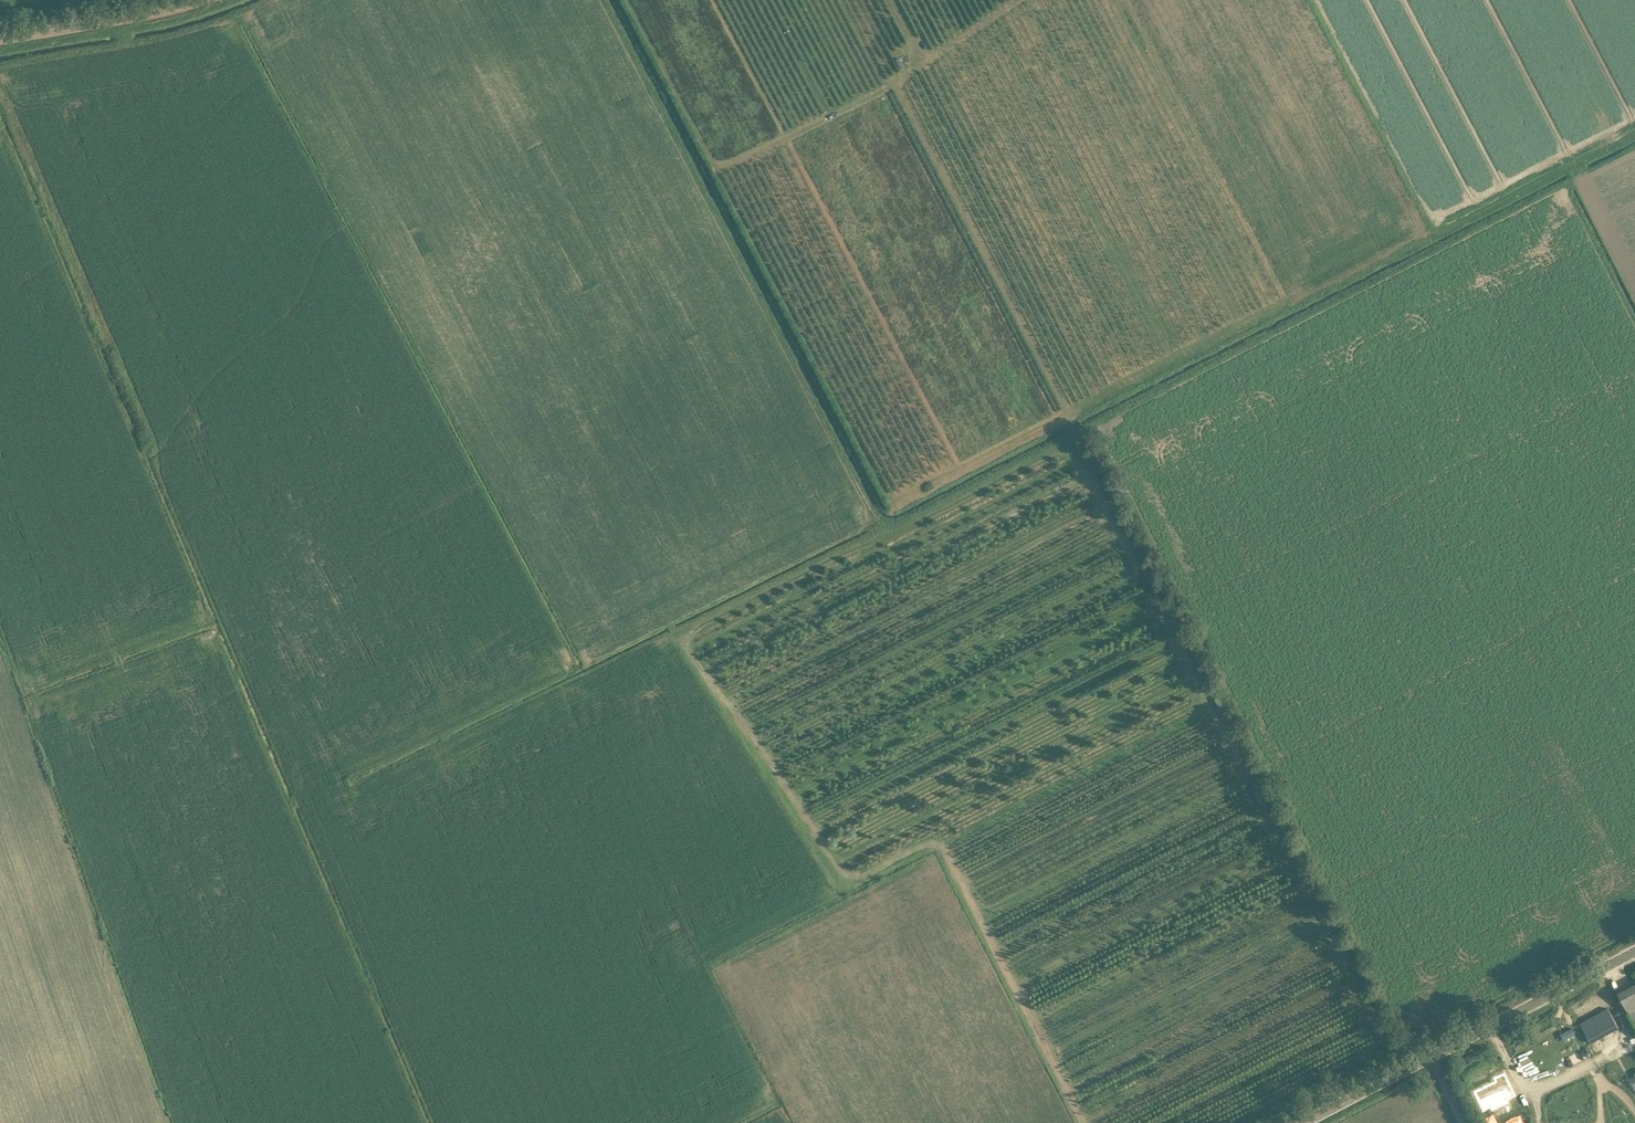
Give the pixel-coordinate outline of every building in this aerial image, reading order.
[(1622,1002),(1629,1014),(1634,1011),(1634,982),(1617,992),(1622,1002)] [(1580,1023),(1591,1043),(1619,1028),(1608,1008),(1580,1023)] [(1511,1107),(1500,1086),(1492,1091),(1494,1094),(1472,1106),(1482,1122),(1511,1107)]
